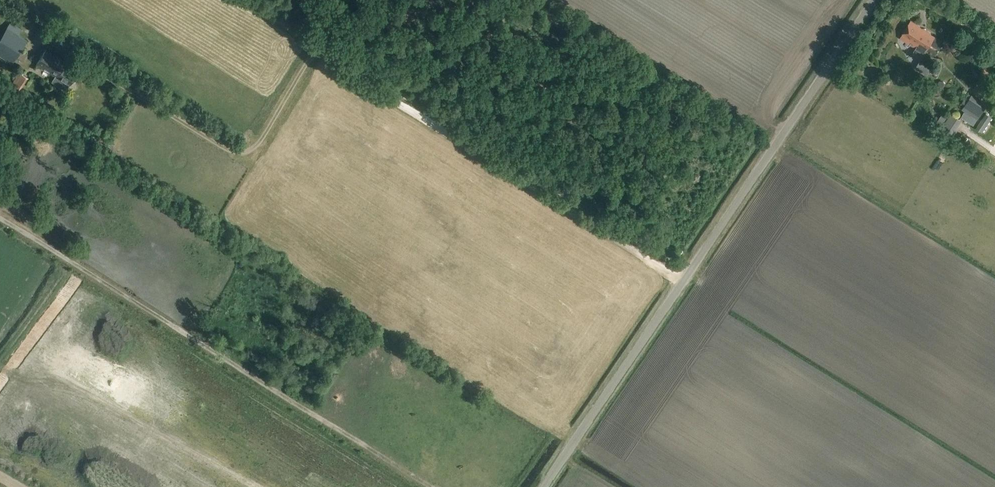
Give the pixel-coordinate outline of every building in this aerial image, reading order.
[(935,55),(942,42),(919,28),(920,26),(911,21),(900,38),(916,48),(918,45),(935,55)] [(28,51),(23,48),(27,40),(17,33),(19,29),(10,22),(0,37),(0,56),(12,64),(18,55),(23,59),(28,51)] [(882,44),(897,51),(900,46),(916,53),(917,50),(887,35),(882,44)] [(68,68),(64,65),(66,62),(45,49),(36,64),(55,76),(52,81),(65,90),(77,71),(69,66),(68,68)] [(926,66),(918,61),(914,68),(925,75),(928,71),(926,66)] [(20,90),(29,78),(20,72),(11,84),(20,90)] [(980,117),(988,104),(973,94),(964,106),(980,117)] [(980,117),(964,106),(962,110),(964,111),(978,120),(980,117)] [(978,120),(964,111),(961,115),(975,124),(978,120)] [(985,113),(975,129),(981,133),(992,117),(985,113)] [(952,132),(960,119),(953,115),(945,127),(952,132)]
